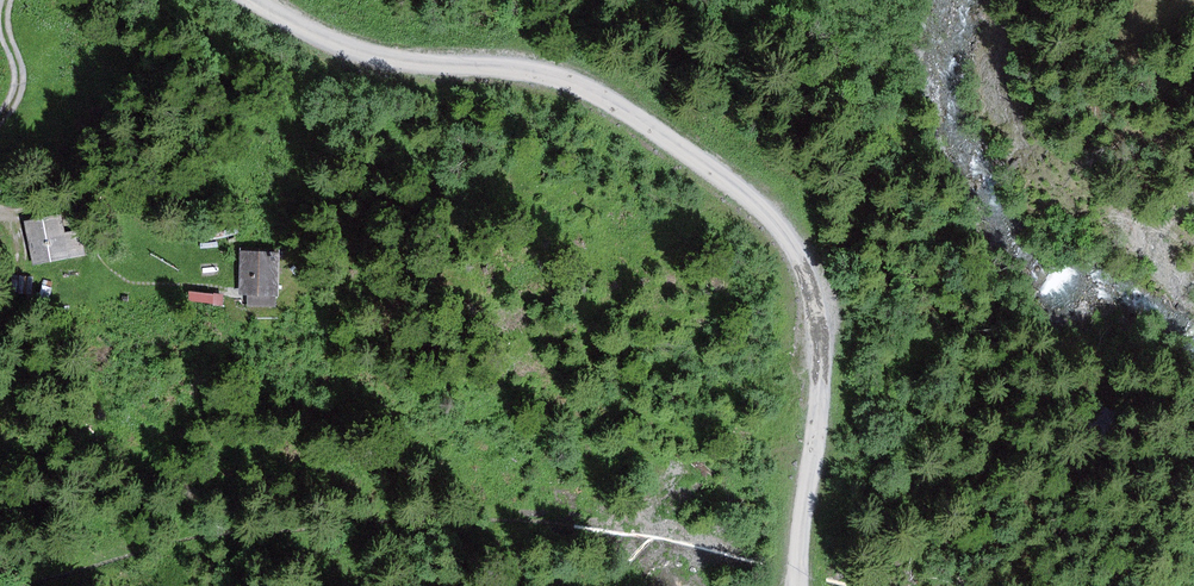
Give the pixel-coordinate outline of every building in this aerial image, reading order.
[(61,213),(23,221),(32,265),(85,255),(80,229),(65,232),(61,213)] [(279,251),(239,251),(239,295),(248,295),(248,307),(276,307),(276,296),(279,296),(279,251)]
